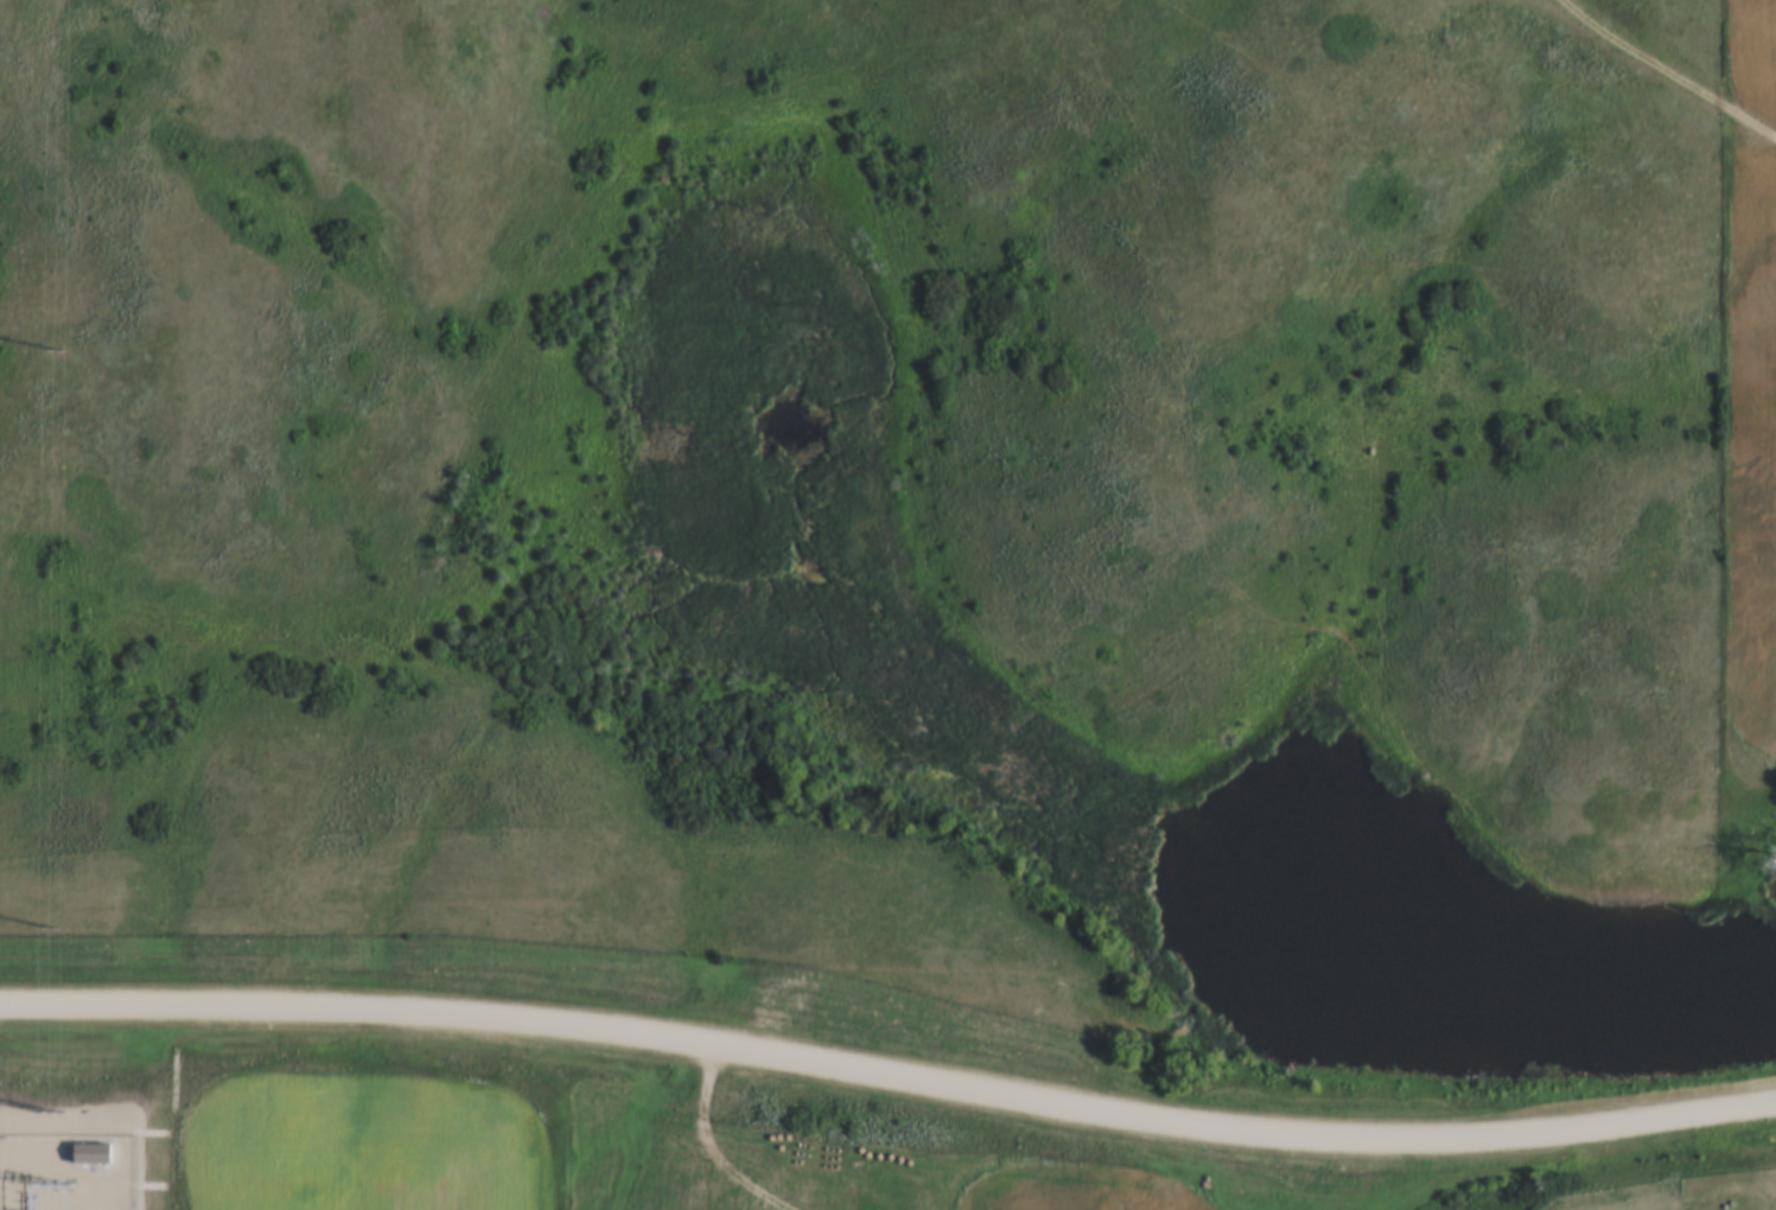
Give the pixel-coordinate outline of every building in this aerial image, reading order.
[(80,1166),(123,1166),(123,1146),(80,1146),(80,1166)]
